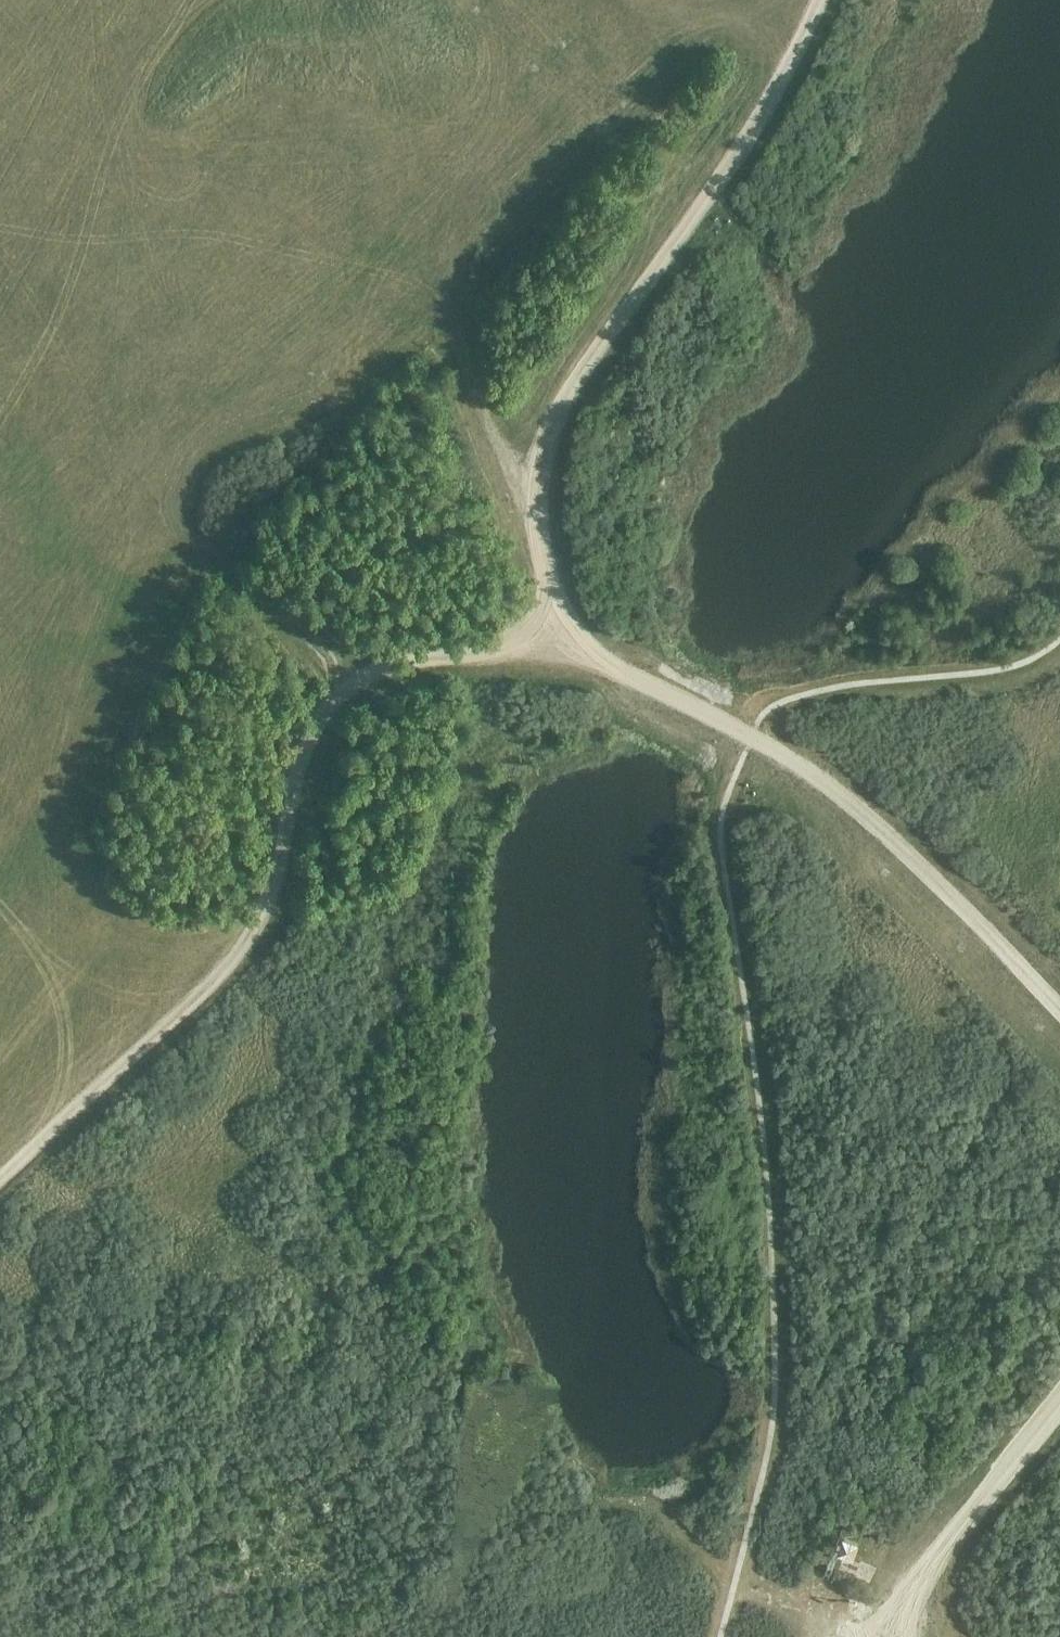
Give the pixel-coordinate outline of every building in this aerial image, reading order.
[(861,1535),(843,1527),(837,1545),(854,1552),(861,1535)]
